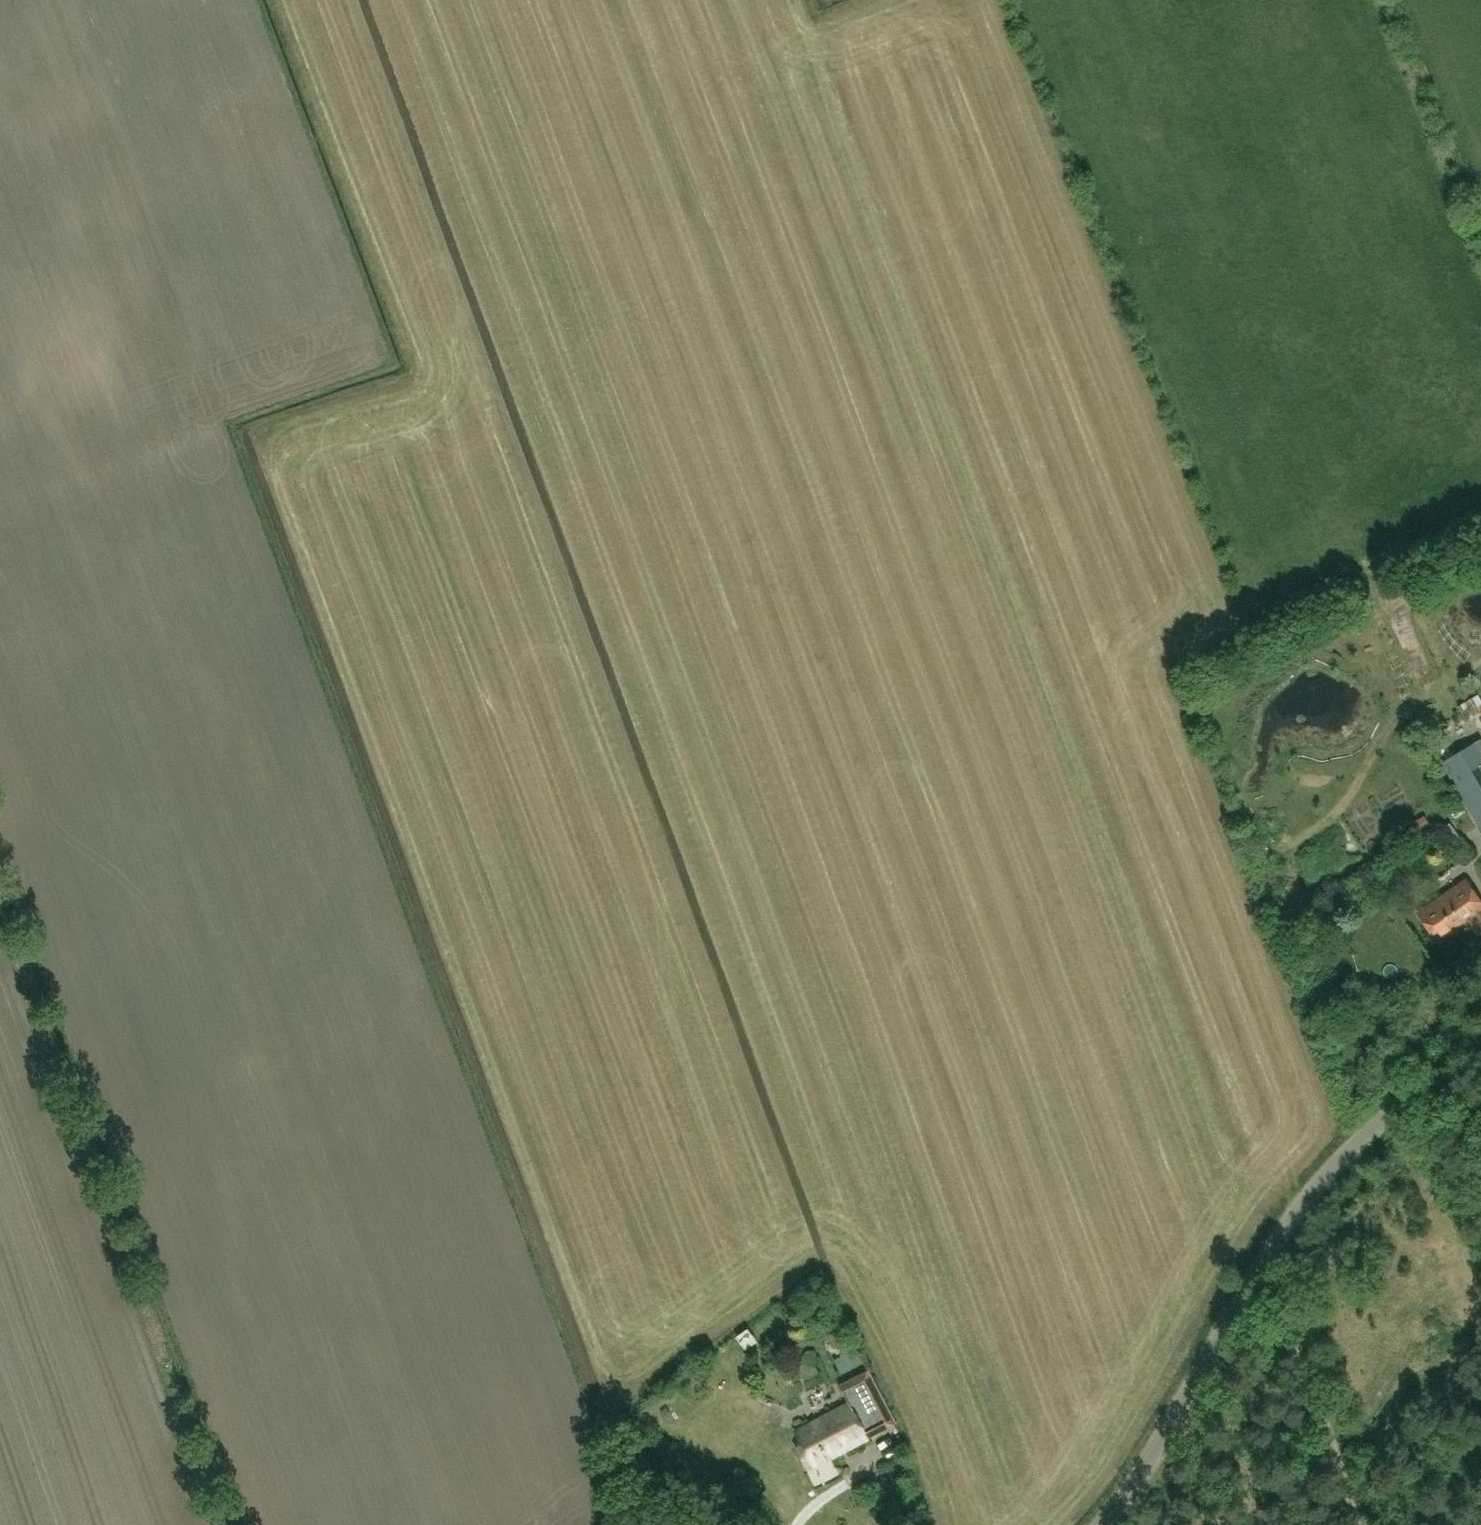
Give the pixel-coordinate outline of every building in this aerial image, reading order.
[(1443,761),(1480,824),(1480,739),(1443,761)] [(1419,911),(1440,942),(1474,918),(1480,927),(1480,898),(1467,878),(1419,911)] [(841,1373),(863,1362),(855,1345),(840,1353),(841,1355),(835,1358),(841,1373)] [(850,1402),(796,1431),(801,1440),(798,1446),(803,1457),(810,1457),(815,1466),(896,1423),(867,1369),(840,1383),(850,1402)]
